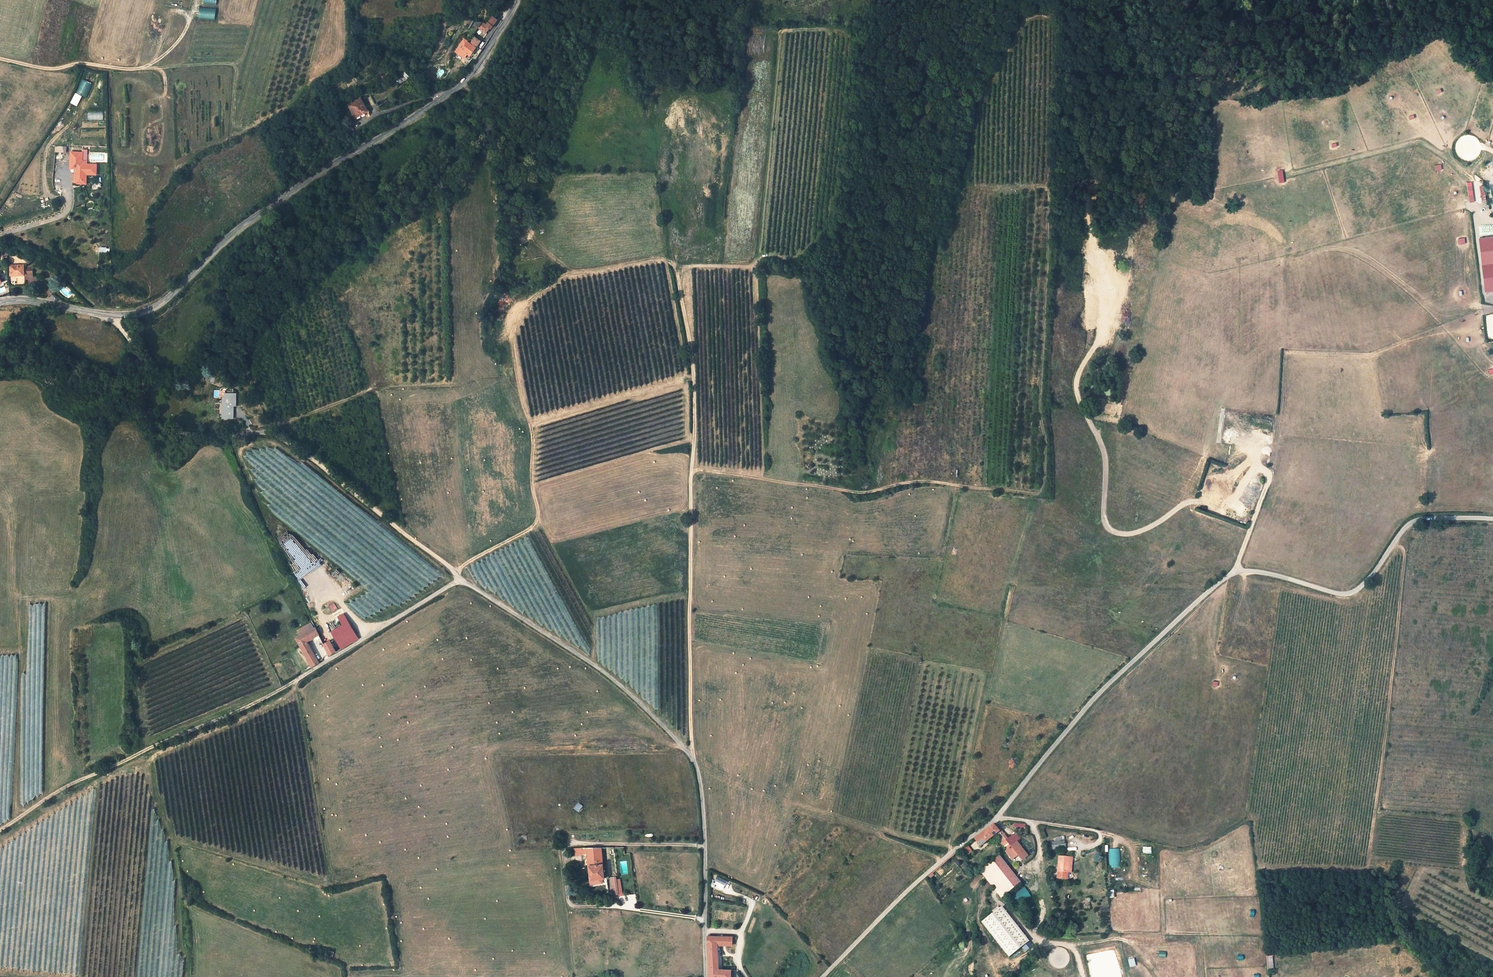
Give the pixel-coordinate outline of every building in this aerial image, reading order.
[(486,34),(490,29),(491,30),(498,21),(493,18),(487,26),(483,24),(479,29),(486,34)] [(471,45),(476,49),(481,42),(476,39),(471,45)] [(465,59),(468,55),(471,57),(476,49),(471,45),(464,40),(455,52),(465,59)] [(464,89),(471,95),(474,90),(467,85),(464,89)] [(363,99),(351,104),(358,118),(370,112),(363,99)] [(74,152),(74,158),(73,168),(78,168),(80,168),(80,172),(78,172),(77,183),(85,183),(85,176),(89,176),(89,174),(99,174),(99,164),(90,164),(90,161),(85,161),(86,152),(74,152)] [(1473,182),(1475,203),(1486,201),(1484,185),(1477,186),(1476,182),(1473,182)] [(1492,291),(1492,236),(1479,237),(1484,292),(1492,291)] [(24,275),(23,265),(10,266),(11,275),(24,275)] [(238,395),(235,395),(235,392),(227,392),(228,397),(225,397),(226,409),(229,409),(230,417),(236,417),(236,404),(238,404),(238,395)] [(264,419),(257,422),(260,428),(266,425),(264,419)] [(245,453),(247,460),(261,456),(260,454),(264,453),(265,455),(268,454),(268,453),(273,452),(272,446),(245,453)] [(355,600),(351,602),(358,616),(367,617),(372,614),(376,614),(376,611),(376,612),(384,608),(384,601),(388,601),(392,599),(391,597),(389,598),(384,597),(384,593),(383,589),(382,596),(381,592),(376,592),(376,597),(373,599),(376,599),(376,604),(371,604),(371,602),(366,605),(363,599),(361,600),(355,600)] [(327,604),(332,612),(338,609),(333,601),(327,604)] [(342,614),(332,620),(337,628),(330,632),(339,646),(355,636),(356,636),(343,614),(342,614)] [(325,622),(330,632),(337,628),(332,620),(331,619),(325,622)] [(325,622),(321,625),(326,634),(330,632),(325,622)] [(318,635),(329,655),(335,652),(335,651),(326,634),(321,625),(314,628),(318,635)] [(318,635),(314,628),(296,638),(312,667),(319,663),(318,662),(307,642),(318,635)] [(355,636),(339,646),(341,649),(357,639),(355,636)] [(336,651),(340,649),(334,639),(330,641),(336,651)] [(990,847),(1006,834),(1000,826),(984,839),(990,847)] [(987,850),(990,847),(984,839),(981,841),(987,850)] [(1018,839),(1013,843),(1018,849),(1023,845),(1018,839)] [(1049,846),(1046,846),(1047,854),(1063,852),(1062,844),(1054,845),(1054,840),(1049,841),(1049,846)] [(1014,852),(1018,849),(1013,843),(1009,846),(1014,852)] [(967,854),(972,852),(969,846),(964,849),(967,854)] [(604,878),(601,848),(583,848),(584,854),(587,854),(588,865),(590,880),(604,878)] [(1014,852),(1020,861),(1025,858),(1018,849),(1014,852)] [(1110,868),(1120,868),(1120,849),(1109,849),(1110,868)] [(1013,867),(1007,859),(987,873),(993,882),(998,878),(1013,867)] [(1064,876),(1066,861),(1055,860),(1053,880),(1053,883),(1063,884),(1064,880),(1064,876)] [(1028,887),(1013,867),(998,878),(1013,898),(1028,887)] [(986,875),(1008,902),(1013,898),(998,878),(993,882),(987,873),(986,875)] [(614,877),(612,877),(615,895),(618,894),(618,896),(621,896),(620,894),(619,894),(616,876),(616,875),(613,876),(614,877)] [(718,886),(724,888),(727,880),(716,876),(714,881),(719,883),(718,886)] [(604,878),(590,880),(591,887),(605,886),(604,878)] [(1008,957),(1029,942),(1002,905),(980,921),(1008,957)] [(732,950),(737,950),(737,936),(715,936),(715,976),(737,976),(737,967),(724,967),(724,944),(732,944),(732,950)] [(1478,944),(1484,945),(1485,941),(1492,942),(1492,938),(1480,936),(1478,944)] [(1025,952),(1033,946),(1030,941),(1022,947),(1025,952)] [(1264,957),(1266,972),(1273,971),(1272,956),(1264,957)]
